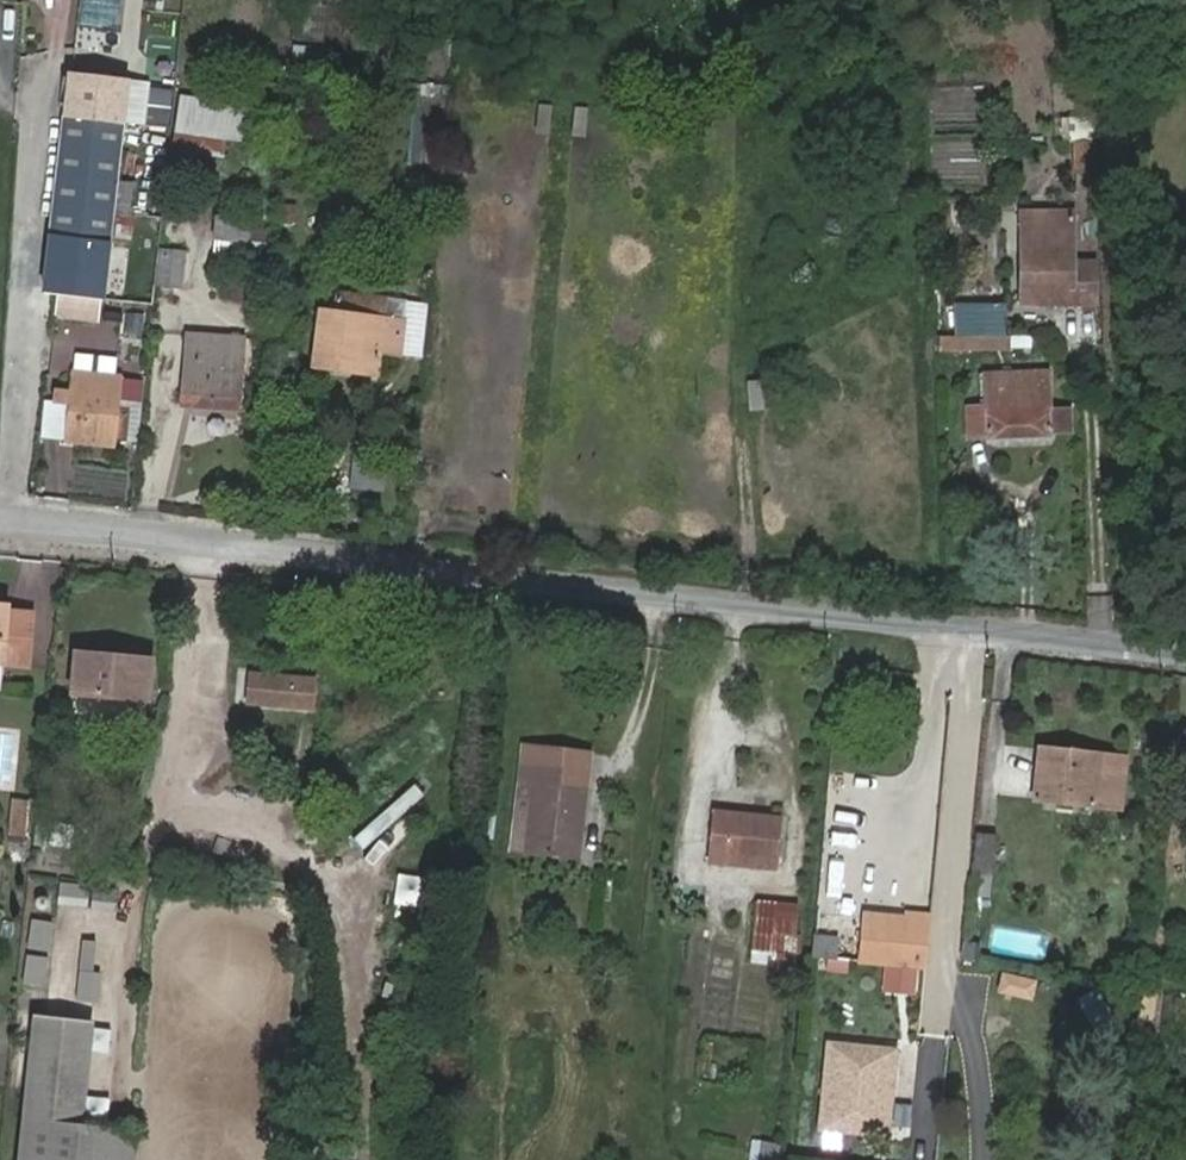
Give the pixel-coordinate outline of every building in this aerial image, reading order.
[(126,80),(69,74),(46,296),(97,301),(126,80)] [(252,113),(181,103),(177,133),(248,144),(252,113)] [(174,133),(171,144),(221,155),(224,144),(174,133)] [(1088,143),(1071,143),(1072,192),(1090,192),(1088,143)] [(119,182),(116,211),(130,212),(133,183),(119,182)] [(1019,210),(1020,263),(1021,303),(1081,303),(1081,311),(1096,311),(1096,263),(1068,263),(1066,209),(1019,210)] [(211,240),(209,258),(268,264),(269,246),(211,240)] [(182,291),(186,255),(165,253),(161,289),(182,291)] [(251,279),(227,276),(225,299),(248,302),(251,279)] [(336,363),(378,367),(380,354),(398,356),(401,323),(383,321),(385,302),(333,297),(331,316),(318,315),(313,370),(335,373),(336,363)] [(959,305),(959,334),(1010,336),(1009,304),(959,305)] [(960,350),(959,334),(938,334),(938,350),(960,350)] [(1010,336),(959,334),(960,350),(1010,351),(1010,336)] [(221,394),(226,340),(187,336),(182,390),(180,404),(208,407),(210,393),(221,394)] [(244,342),(226,340),(221,394),(210,393),(208,407),(236,411),(244,342)] [(377,377),(378,367),(336,363),(335,373),(377,377)] [(966,406),(968,436),(985,436),(986,439),(1047,436),(1047,408),(1045,370),(983,372),(984,405),(966,406)] [(65,401),(62,439),(113,445),(113,439),(122,440),(125,415),(116,415),(117,396),(120,377),(68,371),(66,391),(50,389),(49,399),(65,401)] [(1047,408),(1047,436),(1072,434),(1070,407),(1047,408)] [(379,481),(379,463),(354,462),(354,480),(379,481)] [(4,607),(0,660),(0,662),(23,663),(28,608),(4,607)] [(74,652),(70,692),(147,698),(151,660),(74,652)] [(260,702),(262,678),(249,677),(247,701),(260,702)] [(313,682),(262,678),(260,702),(312,705),(313,682)] [(524,849),(574,855),(583,789),(557,786),(559,767),(562,749),(521,743),(516,780),(532,782),(524,849)] [(1040,747),(1034,798),(1089,806),(1095,754),(1040,747)] [(559,767),(557,786),(583,789),(588,752),(562,749),(559,767)] [(7,834),(26,837),(30,801),(11,799),(7,834)] [(711,809),(706,856),(774,863),(779,816),(711,809)] [(977,836),(974,872),(992,875),(996,838),(977,836)] [(392,903),(418,905),(420,875),(394,873),(392,903)] [(54,906),(84,908),(86,886),(56,883),(54,906)] [(794,954),(799,906),(755,901),(752,950),(794,954)] [(930,917),(864,909),(857,960),(924,968),(930,917)] [(23,951),(47,952),(49,921),(25,919),(23,951)] [(834,958),(835,944),(812,942),(810,956),(834,958)] [(974,951),(960,950),(958,968),(973,970),(974,951)] [(43,987),(45,956),(22,954),(19,985),(43,987)] [(30,1016),(15,1159),(134,1159),(137,1130),(83,1125),(93,1022),(30,1016)] [(899,1049),(829,1041),(819,1130),(890,1137),(899,1049)] [(779,1141),(748,1139),(747,1159),(778,1159),(779,1141)]
